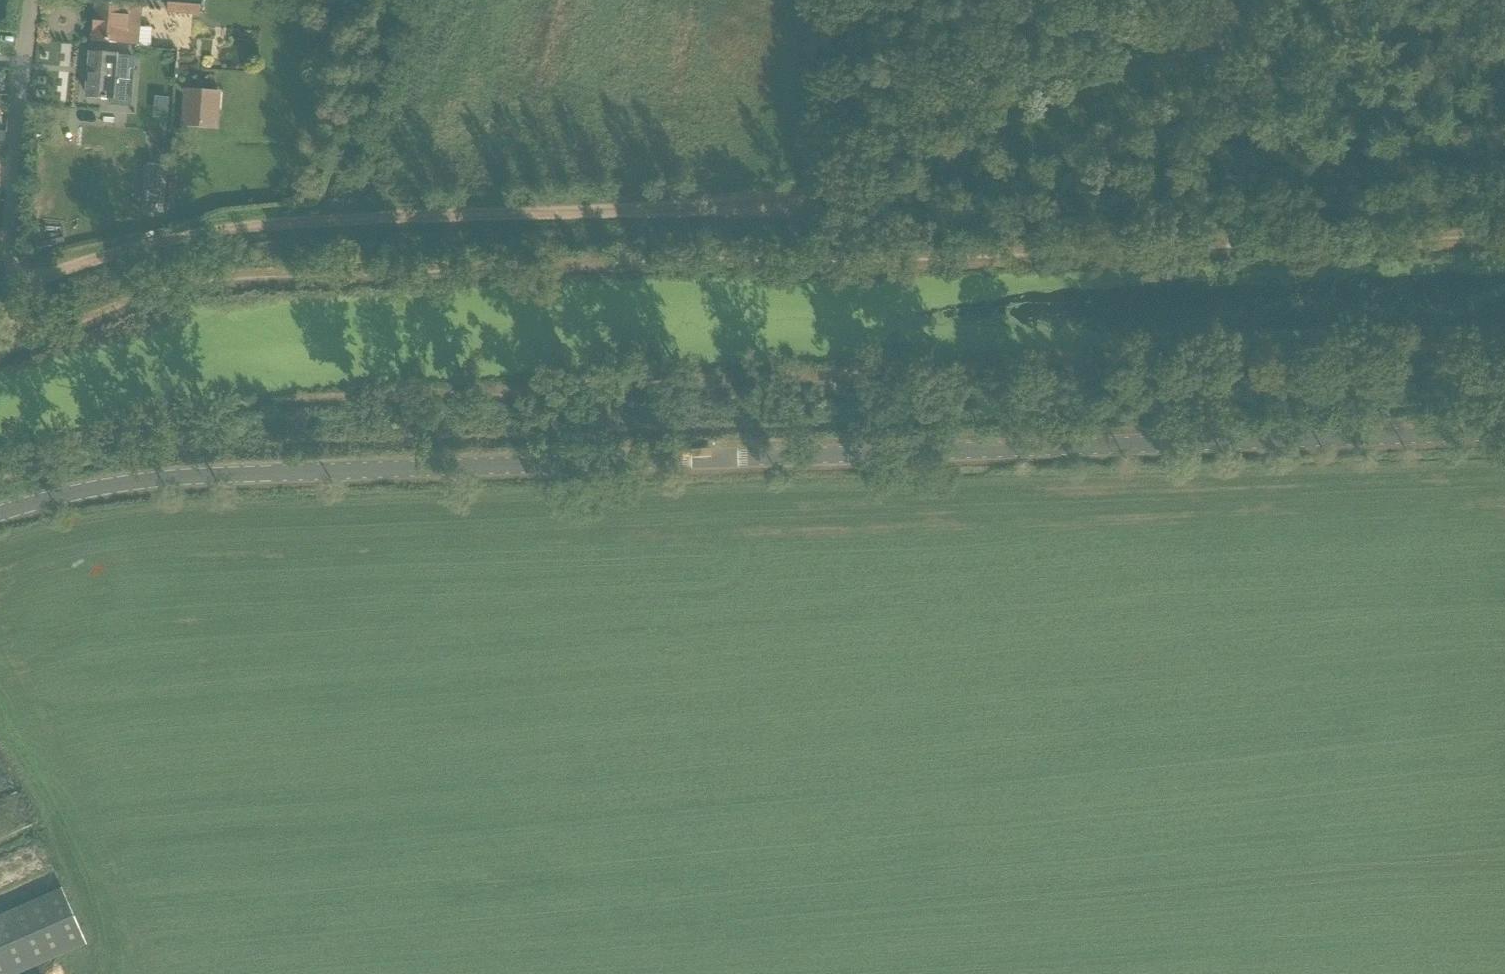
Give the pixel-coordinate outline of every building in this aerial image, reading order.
[(169,12),(201,15),(202,0),(170,0),(169,12)] [(141,6),(122,4),(98,3),(95,41),(138,44),(141,6)] [(90,53),(87,96),(102,98),(102,100),(107,100),(107,98),(112,98),(111,105),(129,106),(132,57),(90,53)] [(186,90),(183,124),(217,126),(218,111),(205,110),(207,92),(186,90)] [(86,943),(62,888),(0,915),(0,973),(17,973),(86,943)]
